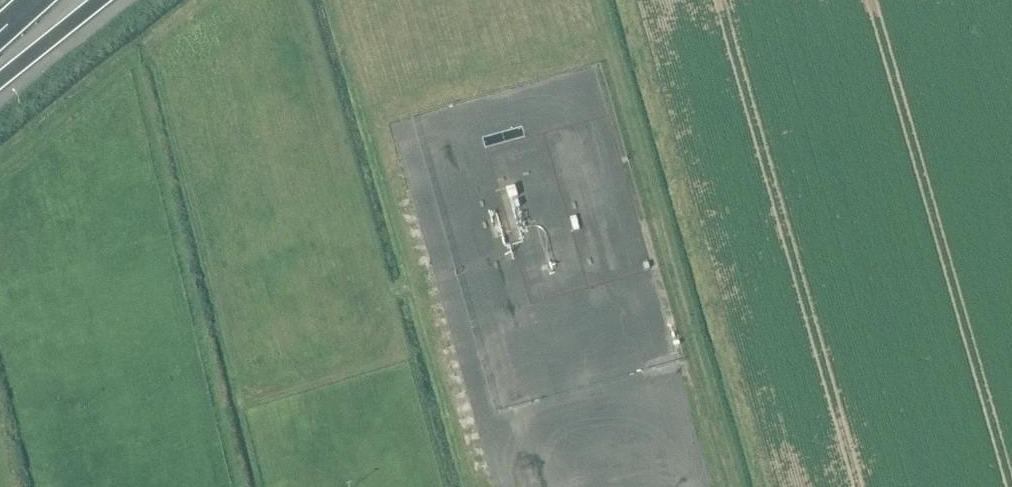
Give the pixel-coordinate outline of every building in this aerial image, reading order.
[(576,216),(570,218),(574,231),(579,229),(576,216)]
